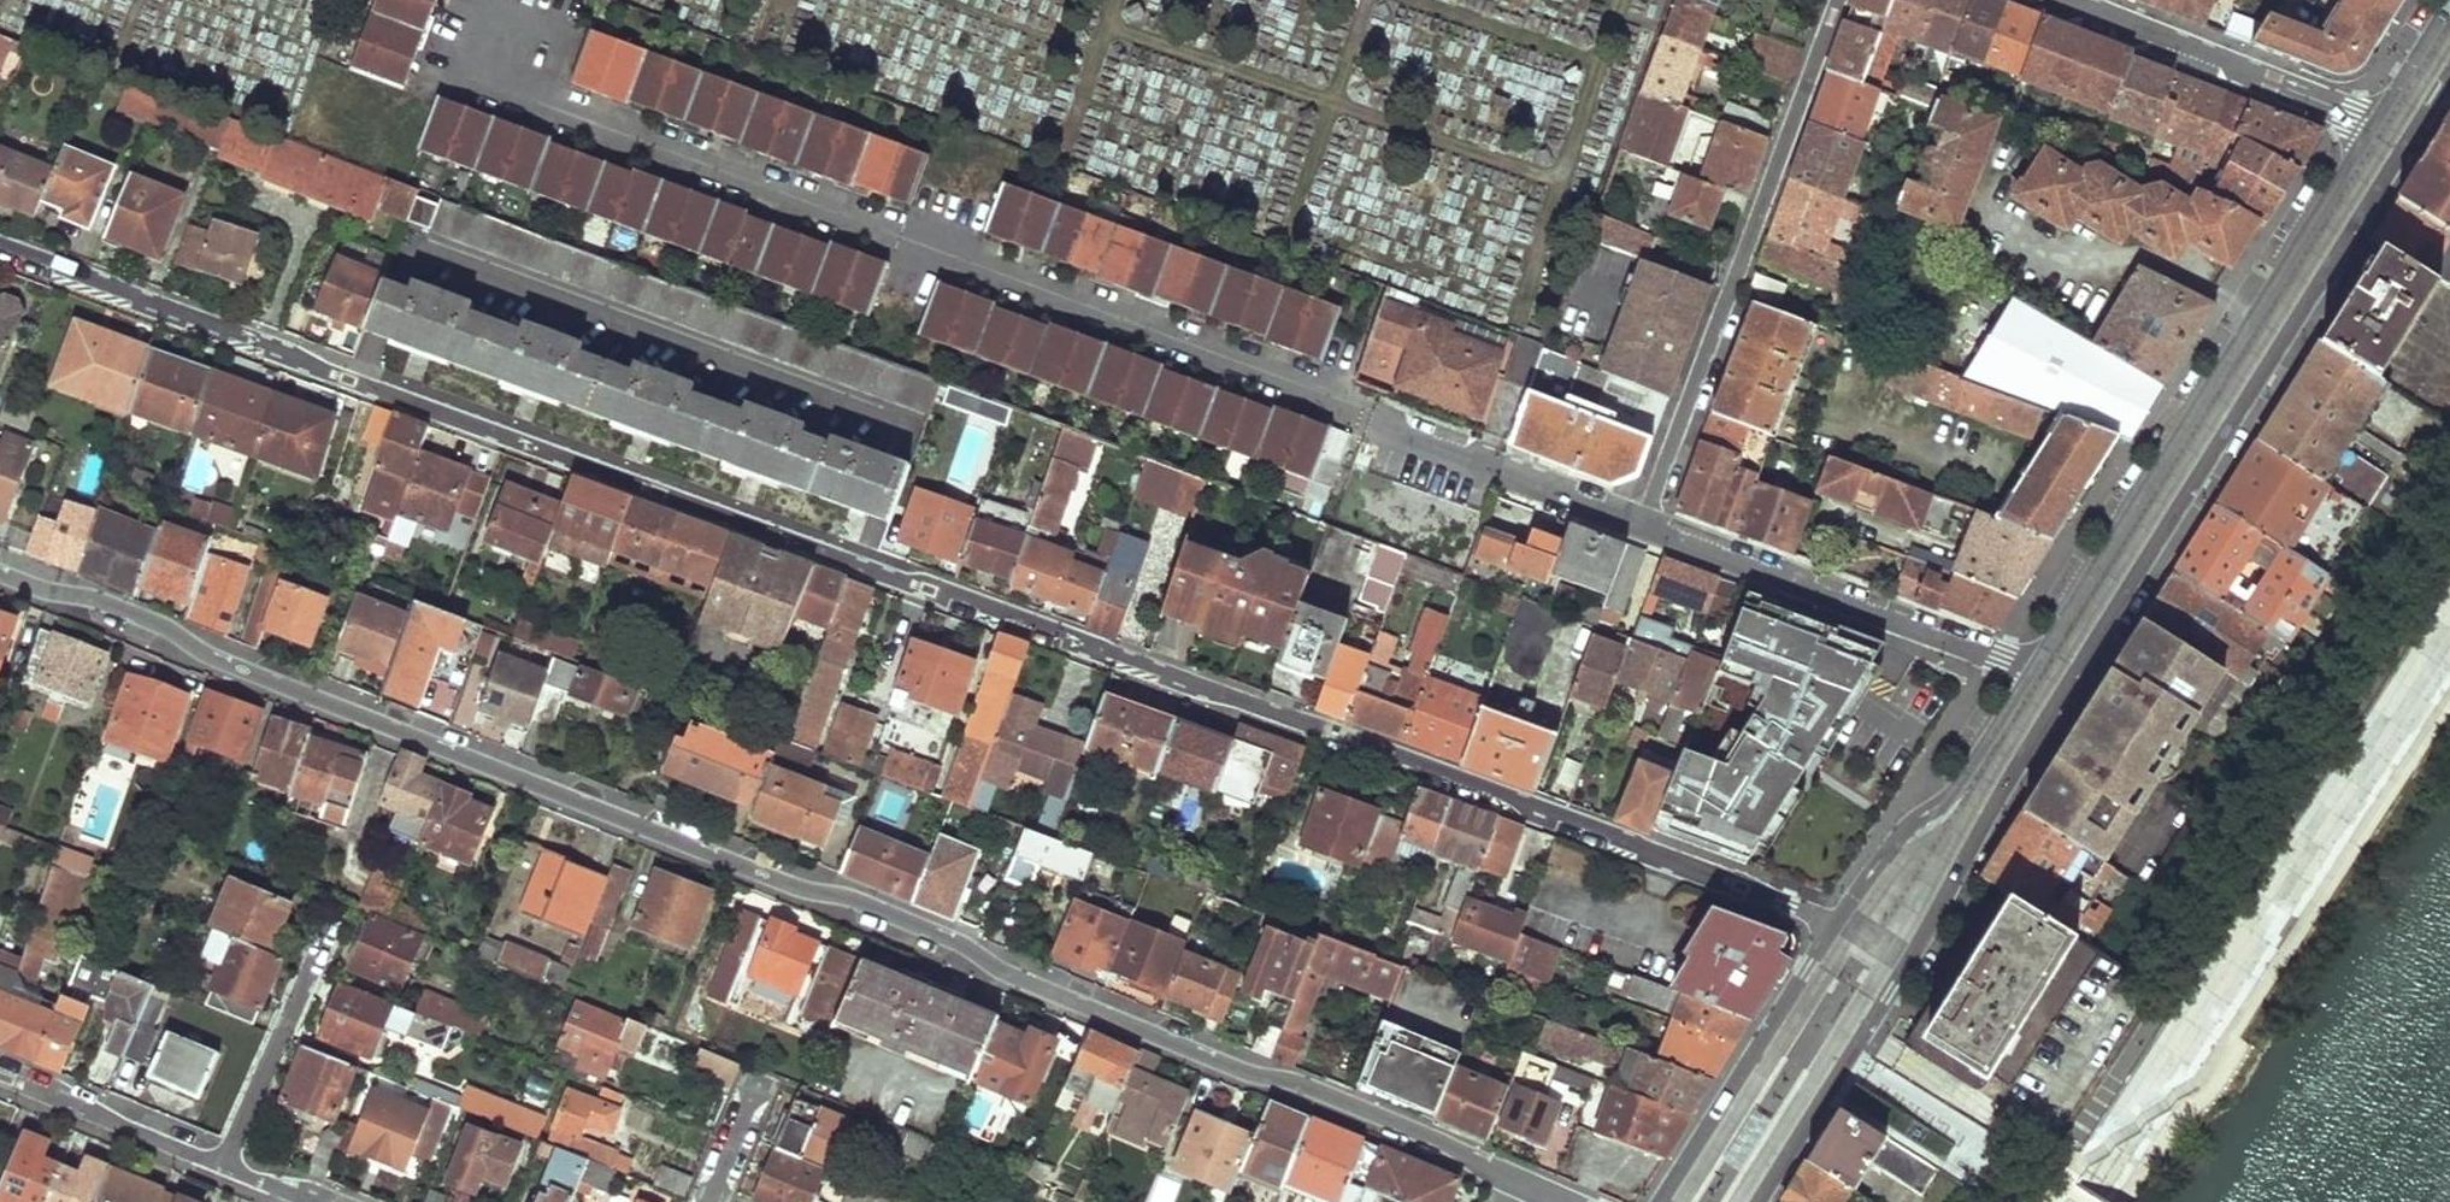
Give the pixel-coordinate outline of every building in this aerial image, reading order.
[(351,66),(408,88),(415,70),(412,69),(387,59),(396,36),(421,46),(424,47),(436,14),(433,13),(408,4),(409,0),(377,0),(351,66)] [(438,0),(409,0),(408,4),(433,13),(438,0)] [(1697,52),(1706,28),(1729,38),(1735,24),(1729,21),(1711,14),(1675,0),(1661,38),(1697,52)] [(1711,14),(1715,0),(1675,0),(1711,14)] [(1881,29),(1892,0),(1852,0),(1850,4),(1879,16),(1876,27),(1881,29)] [(1899,98),(1902,90),(1884,84),(1904,29),(1921,36),(1934,0),(1892,0),(1881,29),(1861,84),(1899,98)] [(1971,0),(1934,0),(1921,36),(1953,48),(1971,0)] [(1985,64),(2004,6),(1987,0),(1971,0),(1953,48),(1952,52),(1985,64)] [(2160,0),(2123,0),(2156,12),(2160,0)] [(2204,30),(2216,0),(2160,0),(2156,12),(2204,30)] [(2334,23),(2326,20),(2314,37),(2268,21),(2265,25),(2252,47),(2333,77),(2340,79),(2349,77),(2359,71),(2362,67),(2393,19),(2405,0),(2348,0),(2334,23)] [(1735,4),(1729,21),(1735,24),(1759,33),(1767,36),(1773,19),(1735,4)] [(1985,64),(2022,78),(2039,20),(2004,6),(1985,64)] [(2224,37),(2252,47),(2265,25),(2234,13),(2224,37)] [(1843,24),(1872,35),(1876,27),(1846,15),(1843,24)] [(1767,36),(1799,49),(1805,32),(1773,19),(1767,36)] [(2106,117),(2111,119),(2130,56),(2131,53),(2039,20),(2022,78),(2038,84),(2053,89),(2085,101),(2100,106),(2108,109),(2106,117)] [(1825,71),(1861,84),(1881,29),(1876,27),(1872,35),(1843,24),(1825,71)] [(891,204),(909,211),(911,204),(925,168),(896,157),(869,148),(875,133),(760,90),(755,104),(728,94),(700,84),(672,73),(645,63),(651,49),(592,27),(572,81),(571,84),(588,91),(589,87),(599,63),(622,71),(613,96),(611,99),(644,111),(646,105),(654,83),(678,92),(670,113),(667,120),(701,133),(703,126),(711,105),(734,113),(726,135),(724,141),(756,154),(758,150),(767,125),(790,134),(780,159),(779,162),(812,175),(814,171),(823,147),(847,155),(837,180),(836,184),(868,196),(871,189),(879,168),(902,176),(894,198),(891,204)] [(1760,75),(1786,85),(1799,49),(1767,36),(1759,33),(1752,53),(1766,58),(1760,75)] [(412,69),(421,46),(396,36),(387,59),(412,69)] [(1642,91),(1676,105),(1680,96),(1694,61),(1697,52),(1661,38),(1642,91)] [(12,78),(23,49),(0,40),(0,73),(12,78)] [(672,73),(677,59),(651,49),(645,63),(672,73)] [(1694,61),(1718,69),(1722,61),(1697,52),(1694,61)] [(2177,144),(2171,165),(2201,184),(2209,153),(2217,126),(2225,92),(2181,76),(2130,56),(2111,119),(2177,144)] [(700,84),(706,69),(677,59),(672,73),(700,84)] [(589,87),(613,96),(622,71),(599,63),(589,87)] [(1942,81),(1965,90),(1968,81),(1950,73),(1952,69),(1946,67),(1942,81)] [(728,94),(734,80),(706,69),(700,84),(728,94)] [(1981,76),(1987,79),(1990,70),(1984,69),(1981,76)] [(1807,122),(1859,141),(1875,98),(1910,110),(1908,113),(1928,120),(1931,109),(1899,98),(1861,84),(1825,71),(1807,122)] [(162,93),(127,80),(115,108),(151,121),(162,93)] [(760,90),(734,80),(728,94),(755,104),(760,90)] [(1965,90),(1942,81),(1936,97),(1970,109),(1975,94),(1965,90)] [(646,105),(670,113),(678,92),(654,83),(646,105)] [(2035,93),(2050,98),(2053,89),(2038,84),(2035,93)] [(890,262),(891,259),(874,252),(872,256),(863,280),(839,271),(849,246),(850,243),(818,231),(815,238),(808,259),(784,250),(792,229),(795,222),(761,210),(759,217),(751,238),(728,229),(737,205),(738,202),(705,189),(704,192),(695,217),(672,208),(681,183),(682,180),(649,168),(648,171),(639,196),(615,187),(623,166),(626,160),(594,147),(591,154),(583,175),(560,166),(567,145),(570,138),(537,126),(536,129),(526,153),(504,145),(513,120),(514,117),(481,104),(480,108),(471,132),(448,124),(457,99),(458,96),(441,90),(440,93),(439,93),(419,146),(534,190),(539,175),(566,185),(594,195),(621,206),(615,220),(730,263),(735,249),(762,259),(790,269),(817,280),(812,294),(870,316),(890,262)] [(1899,98),(1931,109),(1936,97),(1916,90),(1913,95),(1902,90),(1899,98)] [(1621,149),(1665,167),(1687,108),(1676,105),(1642,91),(1621,149)] [(2258,217),(2267,222),(2298,173),(2325,132),(2286,117),(2236,97),(2225,92),(2217,126),(2227,130),(2239,135),(2218,193),(2258,217)] [(221,147),(233,119),(162,93),(151,121),(221,147)] [(1676,105),(1687,108),(1691,100),(1680,96),(1676,105)] [(1899,201),(1960,223),(1998,118),(1970,109),(1936,97),(1931,109),(1928,120),(1943,125),(1923,178),(1908,174),(1899,201)] [(480,108),(457,99),(448,124),(471,132),(480,108)] [(2082,110),(2096,116),(2100,106),(2085,101),(2082,110)] [(703,126),(726,135),(734,113),(711,105),(703,126)] [(1729,124),(1766,139),(1772,123),(1734,108),(1729,124)] [(2398,201),(2449,234),(2449,117),(2449,118),(2398,201)] [(261,173),(311,192),(327,150),(290,138),(284,139),(233,119),(221,147),(220,152),(262,169),(261,173)] [(536,129),(513,120),(504,145),(526,153),(536,129)] [(1721,191),(1743,200),(1766,139),(1729,124),(1722,122),(1699,182),(1721,191)] [(1786,179),(1844,201),(1865,143),(1859,141),(1807,122),(1786,179)] [(758,150),(780,159),(790,134),(767,125),(758,150)] [(2209,153),(2219,155),(2227,130),(2217,126),(2209,153)] [(1901,157),(1913,160),(1924,131),(1916,128),(1912,134),(1908,138),(1901,157)] [(2103,145),(2170,172),(2171,165),(2115,142),(2118,131),(2108,128),(2103,145)] [(869,148),(896,157),(901,143),(875,133),(869,148)] [(36,213),(40,205),(56,166),(0,143),(0,199),(36,213)] [(931,154),(901,143),(896,157),(925,168),(931,154)] [(40,205),(90,223),(115,163),(66,144),(56,166),(40,205)] [(591,154),(567,145),(560,166),(583,175),(591,154)] [(814,171),(837,180),(847,155),(823,147),(814,171)] [(2186,233),(2230,260),(2238,248),(2258,217),(2218,193),(2206,186),(2197,199),(2169,181),(2156,180),(2151,188),(2108,160),(2094,160),(2088,170),(2051,147),(2023,190),(2071,221),(2078,209),(2122,236),(2129,223),(2174,252),(2186,233)] [(382,206),(408,217),(417,195),(420,186),(327,150),(311,192),(368,214),(380,183),(389,187),(382,206)] [(648,171),(636,166),(635,170),(623,166),(615,187),(639,196),(648,171)] [(871,189),(894,198),(902,176),(879,168),(871,189)] [(105,233),(156,252),(180,195),(129,175),(105,233)] [(534,190),(561,200),(566,185),(539,175),(534,190)] [(1668,217),(1705,230),(1715,206),(1721,191),(1699,182),(1683,175),(1668,217)] [(1855,269),(1872,274),(1876,262),(1847,251),(1848,247),(1829,240),(1839,215),(1858,221),(1859,216),(1889,228),(1892,218),(1844,201),(1786,179),(1766,236),(1847,265),(1855,269)] [(1031,192),(1004,181),(998,196),(1025,206),(1031,192)] [(704,192),(681,183),(672,208),(695,217),(704,192)] [(561,200),(588,210),(594,195),(566,185),(561,200)] [(430,225),(448,232),(460,201),(420,186),(417,195),(439,203),(430,225)] [(1715,206),(1738,216),(1743,200),(1721,191),(1715,206)] [(1059,202),(1031,192),(1025,206),(1054,217),(1059,202)] [(408,217),(430,225),(439,203),(417,195),(408,217)] [(594,195),(588,210),(615,220),(621,206),(594,195)] [(985,232),(983,239),(1000,245),(1002,239),(1010,217),(1033,226),(1025,247),(1023,254),(1056,266),(1058,259),(1066,238),(1089,247),(1081,269),(1079,275),(1112,287),(1113,284),(1122,259),(1145,268),(1136,292),(1134,295),(1167,308),(1170,302),(1178,280),(1201,289),(1193,310),(1190,317),(1223,329),(1226,323),(1234,301),(1257,310),(1249,332),(1247,338),(1279,350),(1280,347),(1289,322),(1313,331),(1303,356),(1302,359),(1319,365),(1321,362),(1342,309),(1283,286),(1277,300),(1251,291),(1222,280),(1194,269),(1168,260),(1173,245),(1114,223),(1108,237),(1082,227),(1054,217),(1025,206),(998,196),(985,232)] [(448,232),(466,238),(477,207),(460,201),(448,232)] [(2375,238),(2385,245),(2438,281),(2449,289),(2449,234),(2398,201),(2387,217),(2375,238)] [(1087,213),(1059,202),(1054,217),(1082,227),(1087,213)] [(759,217),(748,213),(749,209),(737,205),(728,229),(751,238),(759,217)] [(466,238),(483,245),(494,214),(477,207),(466,238)] [(1114,223),(1087,213),(1082,227),(1108,237),(1114,223)] [(483,245),(501,252),(513,221),(494,214),(483,245)] [(1002,239),(1025,247),(1033,226),(1010,217),(1002,239)] [(501,252),(517,258),(529,227),(513,221),(501,252)] [(1596,222),(1589,240),(1627,254),(1647,261),(1654,244),(1596,222)] [(177,257),(252,285),(269,240),(229,224),(225,236),(191,224),(177,257)] [(517,258),(534,264),(546,233),(529,227),(517,258)] [(815,238),(792,229),(784,250),(808,259),(815,238)] [(1757,261),(1838,290),(1847,265),(1766,236),(1757,261)] [(1089,247),(1066,238),(1058,259),(1081,269),(1089,247)] [(566,277),(585,284),(597,252),(578,245),(566,277)] [(1194,269),(1199,255),(1173,245),(1168,260),(1194,269)] [(2356,292),(2324,342),(2376,377),(2438,281),(2385,245),(2356,292)] [(872,256),(849,246),(839,271),(863,280),(872,256)] [(730,263),(756,274),(762,259),(735,249),(730,263)] [(585,284),(601,290),(613,259),(597,252),(585,284)] [(1222,280),(1228,266),(1199,255),(1194,269),(1222,280)] [(601,290),(617,296),(629,265),(613,259),(601,290)] [(756,274),(785,284),(790,269),(762,259),(756,274)] [(1122,259),(1113,284),(1136,292),(1145,268),(1122,259)] [(1708,285),(1647,261),(1624,320),(1619,319),(1607,348),(1616,352),(1609,372),(1611,373),(1666,394),(1679,358),(1669,355),(1674,340),(1685,344),(1708,285)] [(617,296),(635,303),(647,271),(629,265),(617,296)] [(1251,291),(1256,276),(1228,266),(1222,280),(1251,291)] [(2092,340),(2164,385),(2179,362),(2216,303),(2138,266),(2092,340)] [(315,311),(364,329),(383,280),(374,277),(371,285),(331,269),(315,311)] [(790,269),(785,284),(812,294),(817,280),(790,269)] [(1845,297),(1861,304),(1872,274),(1855,269),(1845,297)] [(1283,286),(1256,276),(1251,291),(1277,300),(1283,286)] [(1746,298),(1778,306),(1784,284),(1752,276),(1746,298)] [(1331,428),(1332,425),(1315,418),(1314,422),(1305,446),(1282,438),(1291,413),(1293,410),(1260,397),(1257,404),(1249,425),(1226,417),(1234,396),(1237,389),(1204,377),(1201,383),(1193,404),(1170,395),(1178,374),(1180,367),(1148,355),(1147,358),(1137,383),(1114,375),(1123,350),(1124,347),(1091,334),(1090,337),(1081,362),(1058,353),(1067,328),(1068,325),(1036,314),(1034,320),(1025,341),(1002,332),(1010,311),(1013,304),(980,292),(979,295),(970,320),(946,312),(956,287),(957,284),(940,277),(939,281),(939,280),(918,334),(976,356),(982,342),(1008,351),(1036,362),(1031,376),(1144,419),(1150,405),(1176,415),(1205,425),(1232,436),(1259,446),(1254,460),(1331,490),(1351,435),(1331,428)] [(378,334),(884,522),(890,508),(906,468),(831,440),(830,445),(802,434),(806,427),(746,403),(742,412),(688,392),(691,384),(633,363),(630,372),(577,351),(581,343),(519,320),(516,329),(464,309),(467,302),(406,279),(403,287),(396,285),(383,280),(364,329),(378,334)] [(1178,280),(1170,302),(1193,310),(1201,289),(1178,280)] [(979,295),(956,287),(946,312),(970,320),(979,295)] [(1396,385),(1479,415),(1502,352),(1448,332),(1450,325),(1410,311),(1415,298),(1386,287),(1370,332),(1410,346),(1396,385)] [(686,322),(703,329),(715,298),(698,291),(686,322)] [(0,364),(21,309),(15,299),(3,294),(0,296),(0,364)] [(2119,437),(2130,441),(2149,410),(2164,385),(2092,340),(2019,295),(1984,351),(1914,323),(1901,356),(2038,407),(2059,415),(2119,437)] [(703,329),(720,335),(732,304),(715,298),(703,329)] [(1234,301),(1226,323),(1249,332),(1257,310),(1234,301)] [(1769,433),(1809,322),(1752,302),(1711,411),(1750,427),(1769,433)] [(720,335),(737,342),(749,310),(732,304),(720,335)] [(737,342),(755,348),(767,317),(749,310),(737,342)] [(1034,320),(1010,311),(1002,332),(1025,341),(1034,320)] [(755,348),(771,354),(783,323),(767,317),(755,348)] [(74,319),(51,381),(129,410),(130,409),(146,359),(120,349),(124,338),(74,319)] [(1289,322),(1280,347),(1303,356),(1313,331),(1289,322)] [(771,354),(790,362),(802,330),(783,323),(771,354)] [(1090,337),(1067,328),(1058,353),(1081,362),(1090,337)] [(790,362),(806,368),(818,337),(802,330),(790,362)] [(150,348),(152,342),(132,334),(130,340),(150,348)] [(1503,378),(1528,388),(1543,346),(1519,337),(1503,378)] [(120,349),(146,359),(147,358),(150,348),(130,340),(124,338),(120,349)] [(1679,358),(1685,344),(1674,340),(1669,355),(1679,358)] [(976,356),(1003,366),(1008,351),(982,342),(976,356)] [(2294,390),(2262,440),(2364,510),(2368,512),(2389,479),(2343,449),(2385,383),(2376,377),(2324,342),(2294,390)] [(1510,443),(1615,483),(1635,475),(1666,394),(1611,373),(1602,397),(1597,413),(1590,411),(1593,403),(1584,401),(1582,408),(1569,402),(1575,386),(1584,362),(1543,346),(1528,388),(1511,439),(1510,443)] [(147,358),(180,368),(183,360),(150,348),(147,358)] [(1616,352),(1607,348),(1600,368),(1609,372),(1616,352)] [(1147,358),(1123,350),(1114,375),(1137,383),(1147,358)] [(1036,362),(1008,351),(1003,366),(1031,376),(1036,362)] [(1888,385),(2027,435),(2038,407),(1901,356),(1899,355),(1888,385)] [(130,409),(191,431),(210,370),(183,360),(180,368),(147,358),(146,359),(130,409)] [(1575,386),(1602,397),(1611,373),(1609,372),(1600,368),(1587,363),(1584,362),(1575,386)] [(890,400),(908,407),(920,375),(902,368),(890,400)] [(191,431),(254,455),(272,393),(210,370),(191,431)] [(1201,383),(1178,374),(1170,395),(1193,404),(1201,383)] [(908,407),(927,414),(939,383),(920,375),(908,407)] [(939,402),(1008,427),(1014,409),(947,384),(939,402)] [(254,455),(318,478),(338,418),(272,393),(254,455)] [(1257,404),(1234,396),(1226,417),(1249,425),(1257,404)] [(5,403),(34,414),(35,411),(6,400),(5,403)] [(3,522),(32,445),(24,442),(34,414),(5,403),(0,416),(0,433),(6,436),(0,452),(0,521),(3,522)] [(1144,419),(1171,429),(1176,415),(1150,405),(1144,419)] [(1674,506),(1714,523),(1750,427),(1711,411),(1674,506)] [(341,518),(387,535),(396,512),(419,452),(429,424),(408,417),(396,412),(368,490),(352,485),(341,518)] [(1314,422),(1291,413),(1282,438),(1305,446),(1314,422)] [(1205,425),(1176,415),(1171,429),(1199,439),(1205,425)] [(1994,518),(2052,540),(2085,488),(2119,437),(2059,415),(1994,518)] [(1205,425),(1199,439),(1227,450),(1232,436),(1205,425)] [(1007,585),(1089,615),(1108,562),(1085,554),(1083,558),(1072,554),(1071,557),(1049,548),(1079,465),(1090,469),(1100,440),(1077,432),(1062,426),(1048,468),(1028,526),(1024,535),(1008,581),(1007,585)] [(1714,523),(1734,531),(1753,485),(1767,448),(1773,435),(1769,433),(1750,427),(1714,523)] [(1767,448),(1825,469),(1829,457),(1816,452),(1773,435),(1767,448)] [(1232,436),(1227,450),(1254,460),(1259,446),(1232,436)] [(2220,508),(2322,575),(2364,510),(2262,440),(2243,471),(2220,508)] [(451,511),(473,519),(488,478),(419,452),(396,512),(415,519),(444,530),(451,511)] [(1954,576),(2014,599),(2043,554),(2052,540),(1994,518),(1829,457),(1825,469),(1818,488),(1946,540),(1954,520),(1974,527),(1954,576)] [(1133,495),(1193,516),(1207,480),(1146,458),(1133,495)] [(890,508),(898,510),(915,468),(907,465),(906,468),(890,508)] [(1018,523),(1028,526),(1048,468),(1038,465),(1018,523)] [(604,565),(607,556),(629,499),(602,489),(571,478),(560,508),(549,535),(571,543),(565,560),(601,573),(604,565)] [(1789,552),(1807,504),(1753,485),(1734,531),(1789,552)] [(487,543),(539,563),(543,553),(549,535),(560,508),(507,488),(487,543)] [(607,556),(707,592),(728,536),(714,531),(682,519),(629,499),(607,556)] [(65,537),(86,544),(97,508),(77,502),(65,537)] [(213,524),(226,528),(230,515),(208,506),(203,521),(206,521),(213,524)] [(77,572),(138,596),(141,587),(159,533),(97,508),(86,544),(77,572)] [(2177,575),(2280,641),(2322,575),(2220,508),(2199,539),(2177,575)] [(405,549),(415,519),(396,512),(387,535),(385,541),(400,547),(405,549)] [(1024,535),(974,516),(958,560),(958,561),(1008,581),(1024,535)] [(1581,586),(1606,595),(1626,541),(1567,519),(1558,543),(1549,568),(1583,581),(1581,586)] [(200,540),(161,526),(159,533),(141,587),(163,595),(166,588),(191,598),(199,570),(213,524),(206,521),(200,540)] [(238,533),(273,546),(290,552),(295,536),(274,529),(271,534),(243,524),(238,533)] [(1374,610),(1385,613),(1401,570),(1407,554),(1360,536),(1333,527),(1327,524),(1315,557),(1368,577),(1360,599),(1375,605),(1374,610)] [(1477,557),(1544,582),(1549,568),(1558,543),(1529,532),(1523,546),(1486,532),(1477,557)] [(571,543),(549,535),(543,553),(565,560),(571,543)] [(706,602),(703,610),(719,616),(715,625),(764,643),(768,634),(783,639),(790,622),(812,566),(743,541),(728,536),(707,592),(704,602),(706,602)] [(1114,544),(1116,540),(1104,536),(1103,540),(1114,544)] [(1084,628),(1109,637),(1143,549),(1116,540),(1114,544),(1108,562),(1089,615),(1084,628)] [(1108,562),(1114,544),(1103,540),(1096,558),(1108,562)] [(380,554),(397,559),(400,547),(385,541),(380,554)] [(1606,595),(1601,610),(1597,619),(1611,625),(1618,606),(1622,607),(1644,548),(1626,541),(1606,595)] [(290,552),(273,546),(239,642),(256,649),(262,633),(283,572),(290,552)] [(1261,642),(1282,649),(1298,603),(1308,577),(1268,563),(1267,557),(1259,554),(1245,562),(1244,567),(1183,546),(1163,604),(1177,609),(1184,622),(1197,626),(1195,631),(1211,637),(1219,633),(1240,640),(1242,635),(1243,628),(1259,634),(1261,642)] [(1401,570),(1456,590),(1462,574),(1449,570),(1407,554),(1401,570)] [(707,592),(607,556),(604,565),(704,602),(707,592)] [(1894,592),(1994,631),(2002,618),(2014,599),(1954,576),(1907,557),(1894,592)] [(212,631),(225,636),(247,568),(220,559),(214,575),(199,570),(191,598),(189,605),(185,620),(212,631)] [(790,622),(824,635),(846,579),(829,573),(812,566),(790,622)] [(1700,569),(1687,600),(1702,606),(1715,575),(1700,569)] [(262,633),(309,652),(329,597),(288,581),(290,575),(283,572),(262,633)] [(1456,590),(1513,611),(1518,595),(1462,574),(1456,590)] [(2214,665),(2249,688),(2261,670),(2242,657),(2250,645),(2269,657),(2280,641),(2177,575),(2161,600),(2147,622),(2214,665)] [(2286,644),(2328,579),(2322,575),(2280,641),(2286,644)] [(1705,608),(1721,614),(1735,582),(1718,576),(1705,608)] [(813,746),(874,589),(868,587),(846,579),(824,635),(794,713),(786,735),(813,746)] [(163,595),(189,605),(191,598),(166,588),(163,595)] [(1678,761),(1649,833),(1746,868),(1806,772),(1886,644),(1746,594),(1719,659),(1715,670),(1700,707),(1689,734),(1684,747),(1678,761)] [(1513,611),(1495,664),(1546,682),(1569,614),(1537,602),(1518,595),(1513,611)] [(356,663),(386,674),(406,615),(358,598),(338,649),(359,656),(356,663)] [(438,646),(469,658),(481,622),(442,608),(415,598),(384,691),(417,705),(438,646)] [(1348,612),(1381,624),(1385,613),(1374,610),(1352,601),(1348,612)] [(1277,662),(1323,678),(1328,663),(1333,651),(1345,620),(1298,603),(1282,649),(1277,662)] [(1577,617),(1595,624),(1597,619),(1601,610),(1583,603),(1577,617)] [(1160,612),(1184,622),(1177,609),(1163,604),(1160,612)] [(1376,732),(1401,741),(1423,681),(1447,615),(1423,606),(1407,651),(1413,652),(1406,671),(1400,668),(1397,672),(1380,666),(1386,646),(1379,643),(1383,631),(1379,629),(1366,663),(1345,716),(1344,720),(1376,732)] [(719,616),(703,610),(700,619),(715,625),(719,616)] [(15,620),(0,614),(0,660),(15,620)] [(551,648),(569,655),(575,639),(518,617),(512,634),(551,648)] [(2188,722),(2183,715),(2214,665),(2147,622),(2118,668),(2057,764),(2025,815),(2092,858),(2128,802),(2139,784),(2144,786),(2154,786),(2168,782),(2180,773),(2189,761),(2192,752),(2193,736),(2188,722)] [(1242,635),(1261,642),(1259,634),(1243,628),(1242,635)] [(73,693),(92,701),(110,657),(54,635),(40,630),(25,675),(60,689),(48,716),(61,722),(73,693)] [(1211,637),(1237,646),(1240,640),(1219,633),(1211,637)] [(768,634),(764,643),(780,649),(783,639),(768,634)] [(1570,692),(1605,704),(1616,675),(1627,647),(1592,634),(1589,642),(1570,692)] [(942,793),(969,803),(1001,716),(1012,685),(1027,645),(1015,641),(1001,635),(942,793)] [(1616,675),(1668,695),(1684,658),(1630,638),(1627,647),(1616,675)] [(902,700),(953,720),(974,665),(914,642),(887,711),(897,715),(902,700)] [(2242,657),(2261,670),(2269,657),(2250,645),(2242,657)] [(533,653),(541,655),(543,649),(536,646),(533,653)] [(1670,740),(1684,747),(1689,734),(1676,729),(1687,702),(1700,707),(1715,670),(1719,659),(1688,647),(1684,658),(1668,695),(1677,698),(1661,737),(1670,740)] [(563,687),(626,710),(638,681),(585,661),(569,655),(551,648),(544,670),(528,718),(549,726),(563,687)] [(1345,716),(1366,663),(1333,651),(1328,663),(1332,664),(1316,707),(1333,712),(1345,716)] [(476,706),(525,726),(528,718),(544,670),(496,652),(476,706)] [(107,737),(161,759),(186,697),(132,677),(107,737)] [(1434,754),(1460,763),(1481,702),(1423,681),(1401,741),(1434,754)] [(1031,693),(1012,685),(1001,716),(1032,727),(1039,710),(1026,706),(1031,693)] [(771,730),(773,731),(781,709),(787,694),(771,689),(757,725),(771,730)] [(197,742),(242,760),(261,711),(210,691),(187,748),(193,751),(197,742)] [(823,749),(928,788),(938,760),(890,742),(887,750),(879,747),(875,757),(861,752),(878,708),(844,696),(823,749)] [(1158,772),(1176,723),(1102,696),(1083,746),(1081,753),(1088,756),(1090,751),(1157,775),(1158,772)] [(1499,778),(1534,791),(1556,731),(1481,702),(1460,763),(1499,778)] [(13,726),(25,731),(32,713),(19,709),(13,726)] [(780,733),(786,735),(794,713),(781,709),(773,731),(780,733)] [(1052,834),(1081,753),(1083,746),(1032,727),(1001,716),(969,803),(985,809),(995,782),(1009,786),(1017,763),(1048,774),(1043,787),(1050,790),(1036,828),(1052,834)] [(311,735),(270,719),(248,777),(290,792),(309,738),(311,735)] [(667,772),(754,805),(774,752),(764,748),(687,719),(667,772)] [(1254,797),(1261,778),(1277,736),(1249,726),(1238,722),(1231,742),(1216,784),(1254,797)] [(1158,772),(1214,792),(1215,789),(1216,784),(1231,742),(1176,723),(1158,772)] [(764,748),(774,752),(780,733),(773,731),(771,730),(764,748)] [(750,816),(822,845),(837,808),(818,800),(823,789),(803,781),(817,747),(813,746),(786,735),(780,733),(774,752),(754,805),(750,816)] [(1261,778),(1289,788),(1304,746),(1291,741),(1277,736),(1261,778)] [(318,807),(345,818),(366,761),(340,751),(338,744),(325,738),(320,743),(309,738),(290,792),(289,794),(318,807)] [(1678,761),(1646,748),(1615,820),(1634,828),(1649,833),(1678,761)] [(389,832),(422,845),(447,786),(419,774),(424,762),(402,754),(379,810),(395,816),(389,832)] [(1560,790),(1572,795),(1583,764),(1571,760),(1560,790)] [(1254,797),(1216,784),(1215,789),(1252,803),(1254,797)] [(422,845),(474,865),(495,813),(472,804),(476,797),(447,786),(422,845)] [(1396,836),(1434,850),(1452,800),(1431,792),(1415,786),(1400,827),(1396,836)] [(837,808),(842,796),(823,789),(818,800),(837,808)] [(1295,844),(1354,866),(1359,852),(1372,816),(1373,814),(1314,792),(1295,844)] [(289,794),(284,806),(314,819),(318,807),(289,794)] [(1466,904),(1480,867),(1489,843),(1499,817),(1474,808),(1452,800),(1434,850),(1466,862),(1463,868),(1460,866),(1445,906),(1454,909),(1444,935),(1453,938),(1466,904)] [(10,826),(14,812),(0,807),(0,822),(10,826)] [(2083,946),(2126,879),(2092,858),(2025,815),(2006,844),(1983,881),(2002,893),(2070,938),(2083,946)] [(1400,827),(1372,816),(1359,852),(1386,863),(1391,852),(1396,836),(1400,827)] [(1499,817),(1489,843),(1511,851),(1520,825),(1499,817)] [(1037,863),(1081,879),(1093,849),(1052,834),(1036,828),(1025,824),(1004,880),(1027,888),(1037,863)] [(839,875),(912,904),(929,857),(857,829),(839,875)] [(1396,836),(1391,852),(1428,865),(1434,850),(1396,836)] [(40,838),(22,888),(39,895),(49,866),(57,844),(40,838)] [(912,904),(952,920),(976,853),(936,838),(929,857),(912,904)] [(1502,875),(1511,851),(1489,843),(1480,867),(1502,875)] [(85,880),(101,886),(107,868),(89,862),(92,857),(57,844),(49,866),(85,880)] [(523,912),(585,939),(592,924),(610,881),(571,866),(572,860),(549,851),(523,912)] [(1149,870),(1160,875),(1166,860),(1152,856),(1147,870),(1149,870)] [(592,924),(609,932),(634,872),(616,865),(610,881),(592,924)] [(25,935),(59,948),(85,880),(49,866),(39,895),(25,935)] [(397,906),(406,883),(370,869),(354,907),(390,922),(397,906)] [(1229,879),(1234,881),(1237,873),(1232,871),(1229,879)] [(633,931),(685,953),(709,894),(659,873),(633,931)] [(215,931),(269,952),(288,903),(227,880),(208,928),(215,931)] [(1183,895),(1202,903),(1207,892),(1187,885),(1183,895)] [(2032,976),(2042,982),(2070,938),(2002,893),(1989,914),(2001,921),(1916,1056),(1962,1084),(2032,976)] [(1453,940),(1508,961),(1518,935),(1522,924),(1466,904),(1453,938),(1453,940)] [(390,922),(416,933),(422,919),(423,916),(397,906),(390,922)] [(1423,927),(1444,935),(1454,909),(1445,906),(1440,919),(1426,913),(1421,925),(1423,927)] [(1087,959),(1107,967),(1123,928),(1070,907),(1052,952),(1084,965),(1087,959)] [(1407,921),(1421,925),(1426,913),(1412,908),(1407,921)] [(1682,996),(1750,1022),(1766,998),(1788,964),(1778,956),(1785,937),(1714,911),(1688,953),(1693,957),(1672,992),(1682,996)] [(1264,928),(1271,931),(1276,918),(1265,914),(1260,927),(1264,928)] [(1989,914),(1904,1049),(1916,1056),(2001,921),(1989,914)] [(343,964),(395,986),(414,938),(363,917),(343,964)] [(422,919),(416,933),(425,936),(431,922),(422,919)] [(747,975),(795,995),(815,947),(790,937),(793,928),(771,919),(764,935),(741,925),(717,981),(740,990),(747,975)] [(585,939),(603,946),(609,932),(592,924),(585,939)] [(1444,935),(1423,927),(1419,938),(1432,944),(1421,972),(1438,979),(1453,940),(1453,938),(1444,935)] [(1266,980),(1296,991),(1315,943),(1307,939),(1305,944),(1271,931),(1264,928),(1240,989),(1259,996),(1266,980)] [(1126,983),(1157,995),(1176,948),(1130,930),(1113,970),(1128,976),(1126,983)] [(205,1003),(253,1023),(281,957),(269,952),(215,931),(202,962),(219,969),(205,1003)] [(40,1061),(65,999),(55,1001),(52,1007),(49,1014),(36,1009),(38,1002),(41,995),(26,988),(28,985),(35,980),(44,955),(55,959),(59,948),(25,935),(17,959),(13,970),(0,965),(0,1045),(40,1061)] [(1322,969),(1392,995),(1404,966),(1319,935),(1315,943),(1296,991),(1290,1005),(1269,1056),(1293,1066),(1306,1035),(1296,1031),(1322,969)] [(1529,979),(1544,984),(1558,949),(1518,935),(1508,961),(1505,970),(1529,979)] [(603,946),(585,939),(579,955),(596,962),(603,946)] [(495,965),(503,948),(485,940),(477,958),(495,965)] [(503,948),(495,965),(558,991),(568,968),(505,941),(503,948)] [(1,944),(0,948),(0,952),(13,957),(15,949),(1,944)] [(1199,1014),(1223,1023),(1242,974),(1183,951),(1167,993),(1201,1007),(1199,1014)] [(0,952),(0,965),(13,970),(17,959),(13,957),(0,952)] [(106,1006),(109,993),(117,971),(99,965),(81,957),(68,991),(106,1006)] [(833,1021),(971,1077),(995,1025),(999,1017),(860,961),(833,1021)] [(1672,992),(1609,969),(1605,981),(1627,990),(1625,996),(1665,1010),(1669,998),(1679,1002),(1672,1022),(1735,1045),(1743,1033),(1750,1022),(1682,996),(1672,992)] [(1501,981),(1525,991),(1529,979),(1505,970),(1501,981)] [(106,1048),(124,1056),(137,1026),(153,986),(117,971),(109,993),(106,1006),(104,1017),(116,1022),(106,1048)] [(1962,1084),(1973,1091),(2042,982),(2032,976),(1962,1084)] [(318,1031),(368,1051),(380,1025),(438,1049),(442,1039),(448,1024),(413,1010),(339,981),(318,1031)] [(1484,996),(1494,1000),(1497,990),(1483,985),(1479,994),(1484,996)] [(460,1029),(471,1033),(477,1017),(419,993),(413,1010),(448,1024),(460,1029)] [(65,999),(40,1061),(59,1069),(83,1006),(65,999)] [(1252,1050),(1269,1056),(1290,1005),(1280,1000),(1270,1004),(1252,1050)] [(551,1041),(572,1050),(588,1009),(567,1001),(551,1041)] [(52,1007),(38,1002),(36,1009),(49,1014),(52,1007)] [(566,1065),(595,1077),(608,1041),(631,1050),(642,1023),(637,1021),(619,1014),(617,1020),(588,1009),(572,1050),(566,1065)] [(648,1020),(653,1023),(658,1012),(652,1010),(648,1020)] [(1609,1057),(1622,1062),(1627,1050),(1589,1036),(1545,1019),(1535,1046),(1581,1063),(1584,1057),(1606,1065),(1609,1057)] [(1360,1075),(1438,1107),(1455,1066),(1460,1055),(1381,1022),(1360,1075)] [(1643,1056),(1712,1082),(1725,1061),(1735,1045),(1672,1022),(1661,1051),(1646,1046),(1643,1056)] [(460,1029),(448,1024),(442,1039),(455,1044),(460,1029)] [(968,1082),(1026,1106),(1054,1043),(1023,1029),(1020,1035),(995,1025),(971,1077),(968,1082)] [(124,1056),(141,1064),(154,1032),(137,1026),(124,1056)] [(148,1079),(198,1099),(218,1050),(169,1030),(148,1079)] [(1093,1077),(1122,1089),(1138,1056),(1085,1035),(1053,1108),(1064,1113),(1072,1095),(1083,1099),(1093,1077)] [(690,1070),(728,1085),(738,1061),(700,1046),(690,1070)] [(284,1099),(331,1117),(353,1066),(305,1047),(284,1099)] [(1622,1062),(1613,1087),(1626,1092),(1639,1055),(1627,1050),(1622,1062)] [(1147,1138),(1165,1146),(1186,1096),(1149,1081),(1159,1059),(1141,1051),(1138,1056),(1122,1089),(1111,1111),(1102,1130),(1143,1148),(1147,1138)] [(1500,1124),(1547,1143),(1564,1099),(1545,1091),(1551,1075),(1590,1090),(1594,1079),(1521,1052),(1511,1079),(1518,1082),(1500,1124)] [(1626,1092),(1690,1116),(1703,1096),(1712,1082),(1643,1056),(1639,1055),(1626,1092)] [(1433,1117),(1487,1139),(1507,1087),(1455,1066),(1438,1107),(1433,1117)] [(1083,1099),(1111,1111),(1122,1089),(1093,1077),(1083,1099)] [(417,1078),(413,1089),(428,1095),(433,1085),(417,1078)] [(609,1167),(624,1173),(631,1156),(588,1138),(593,1123),(608,1128),(619,1104),(616,1102),(620,1093),(599,1084),(595,1095),(567,1082),(542,1140),(557,1146),(586,1157),(609,1167)] [(1597,1132),(1663,1159),(1677,1137),(1690,1116),(1626,1092),(1613,1087),(1597,1132)] [(459,1107),(533,1136),(540,1120),(463,1089),(460,1095),(445,1089),(441,1100),(459,1107)] [(362,1153),(403,1170),(408,1159),(425,1114),(376,1095),(362,1128),(348,1122),(343,1136),(337,1151),(360,1161),(362,1153)] [(426,1112),(454,1122),(459,1107),(441,1100),(433,1097),(426,1112)] [(774,1150),(826,1172),(839,1138),(856,1145),(863,1127),(795,1099),(774,1150)] [(1236,1173),(1279,1192),(1309,1120),(1287,1111),(1266,1102),(1251,1137),(1236,1173)] [(1757,1111),(1755,1109),(1723,1161),(1726,1163),(1732,1167),(1738,1171),(1740,1172),(1773,1120),(1771,1119),(1765,1115),(1757,1111)] [(1807,1161),(1853,1191),(1870,1164),(1921,1196),(1938,1170),(1896,1144),(1886,1138),(1840,1109),(1826,1132),(1807,1161)] [(425,1114),(408,1159),(437,1170),(454,1122),(426,1112),(425,1114)] [(1171,1169),(1228,1192),(1236,1173),(1251,1137),(1195,1113),(1171,1169)] [(1279,1192),(1278,1195),(1295,1201),(1339,1201),(1348,1181),(1351,1172),(1364,1142),(1342,1133),(1309,1120),(1279,1192)] [(931,1164),(940,1144),(910,1132),(902,1152),(931,1164)] [(488,1177),(501,1183),(514,1152),(470,1134),(452,1179),(483,1192),(488,1177)] [(60,1163),(40,1155),(44,1144),(25,1136),(0,1188),(0,1201),(42,1201),(60,1163)] [(531,1157),(550,1165),(557,1146),(542,1140),(539,1138),(531,1157)] [(1143,1148),(1162,1156),(1165,1146),(1147,1138),(1143,1148)] [(1399,1201),(1446,1201),(1456,1180),(1400,1157),(1364,1142),(1351,1172),(1370,1180),(1366,1189),(1371,1191),(1399,1201)] [(586,1157),(557,1146),(550,1165),(535,1201),(569,1201),(586,1157)] [(826,1172),(774,1150),(753,1201),(814,1201),(826,1172)] [(600,1190),(609,1167),(586,1157),(569,1201),(576,1201),(584,1184),(600,1190)] [(42,1201),(89,1201),(105,1168),(83,1159),(78,1170),(60,1163),(42,1201)] [(1021,1179),(1029,1182),(1036,1165),(1029,1161),(1021,1179)] [(1853,1191),(1807,1161),(1792,1185),(1782,1201),(1871,1201),(1853,1191)] [(660,1165),(652,1184),(653,1185),(684,1197),(691,1180),(692,1178),(660,1165)] [(159,1193),(160,1191),(139,1182),(142,1176),(129,1170),(126,1176),(105,1168),(89,1201),(155,1201),(159,1193)] [(1080,1201),(1081,1201),(1088,1185),(1077,1181),(1069,1198),(1080,1201)] [(1371,1191),(1366,1189),(1348,1181),(1339,1201),(1367,1201),(1371,1191)] [(448,1193),(432,1186),(426,1201),(444,1201),(448,1193)] [(175,1195),(174,1200),(159,1193),(155,1201),(190,1201),(175,1195)]
